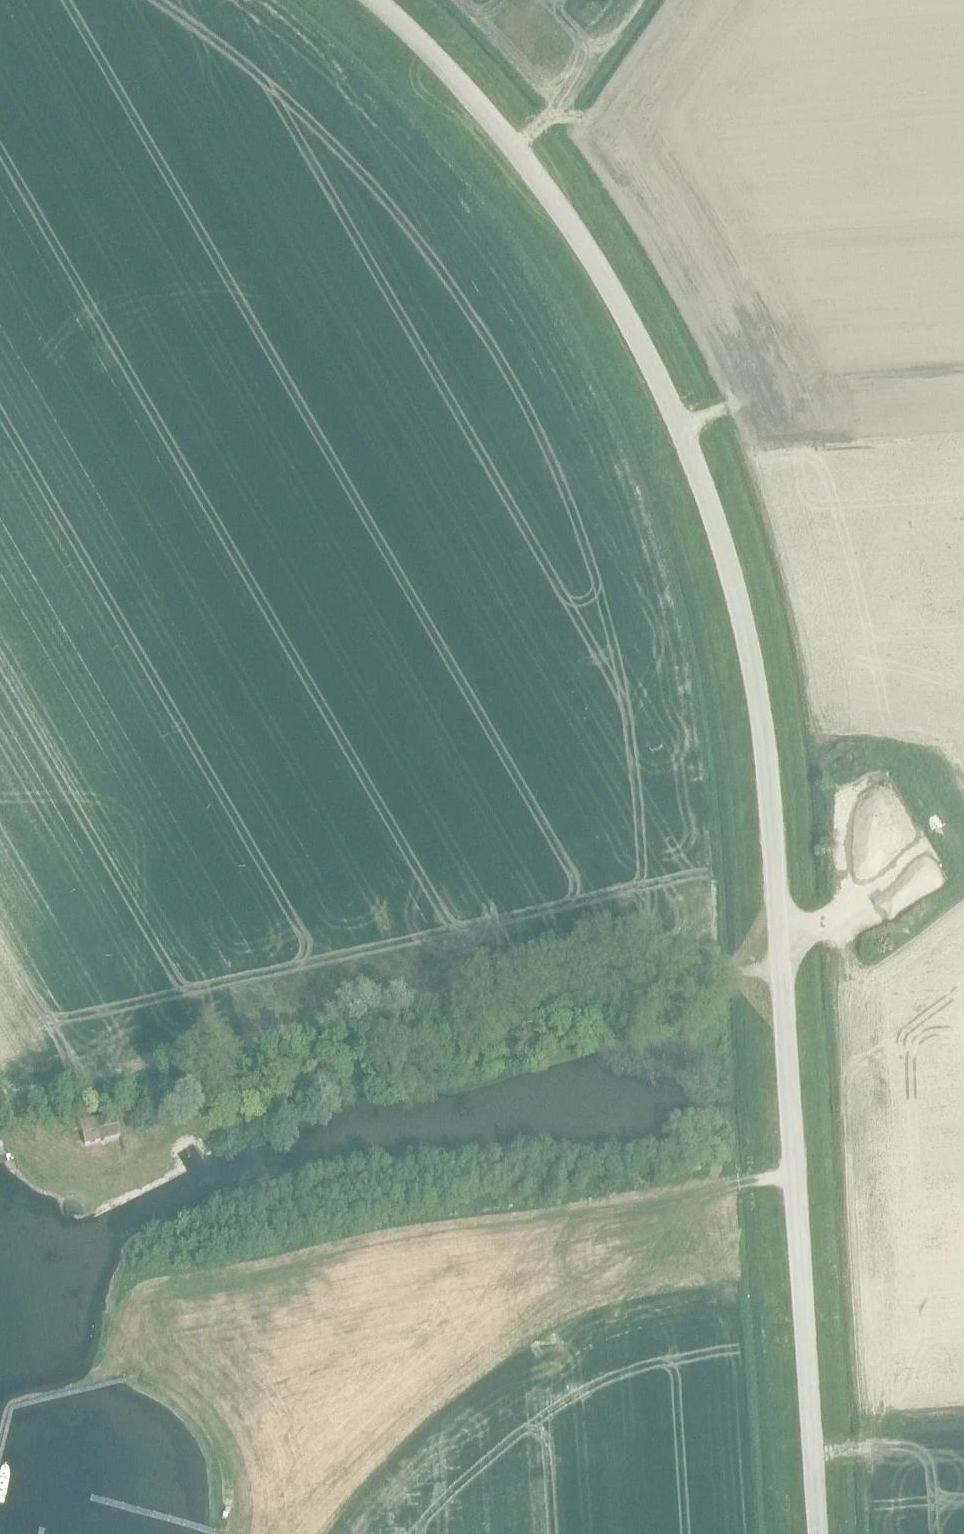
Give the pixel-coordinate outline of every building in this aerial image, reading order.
[(890,889),(900,902),(915,890),(905,877),(890,889)] [(888,893),(874,903),(881,913),(895,903),(888,893)] [(112,1120),(83,1127),(89,1150),(119,1142),(112,1120)]
